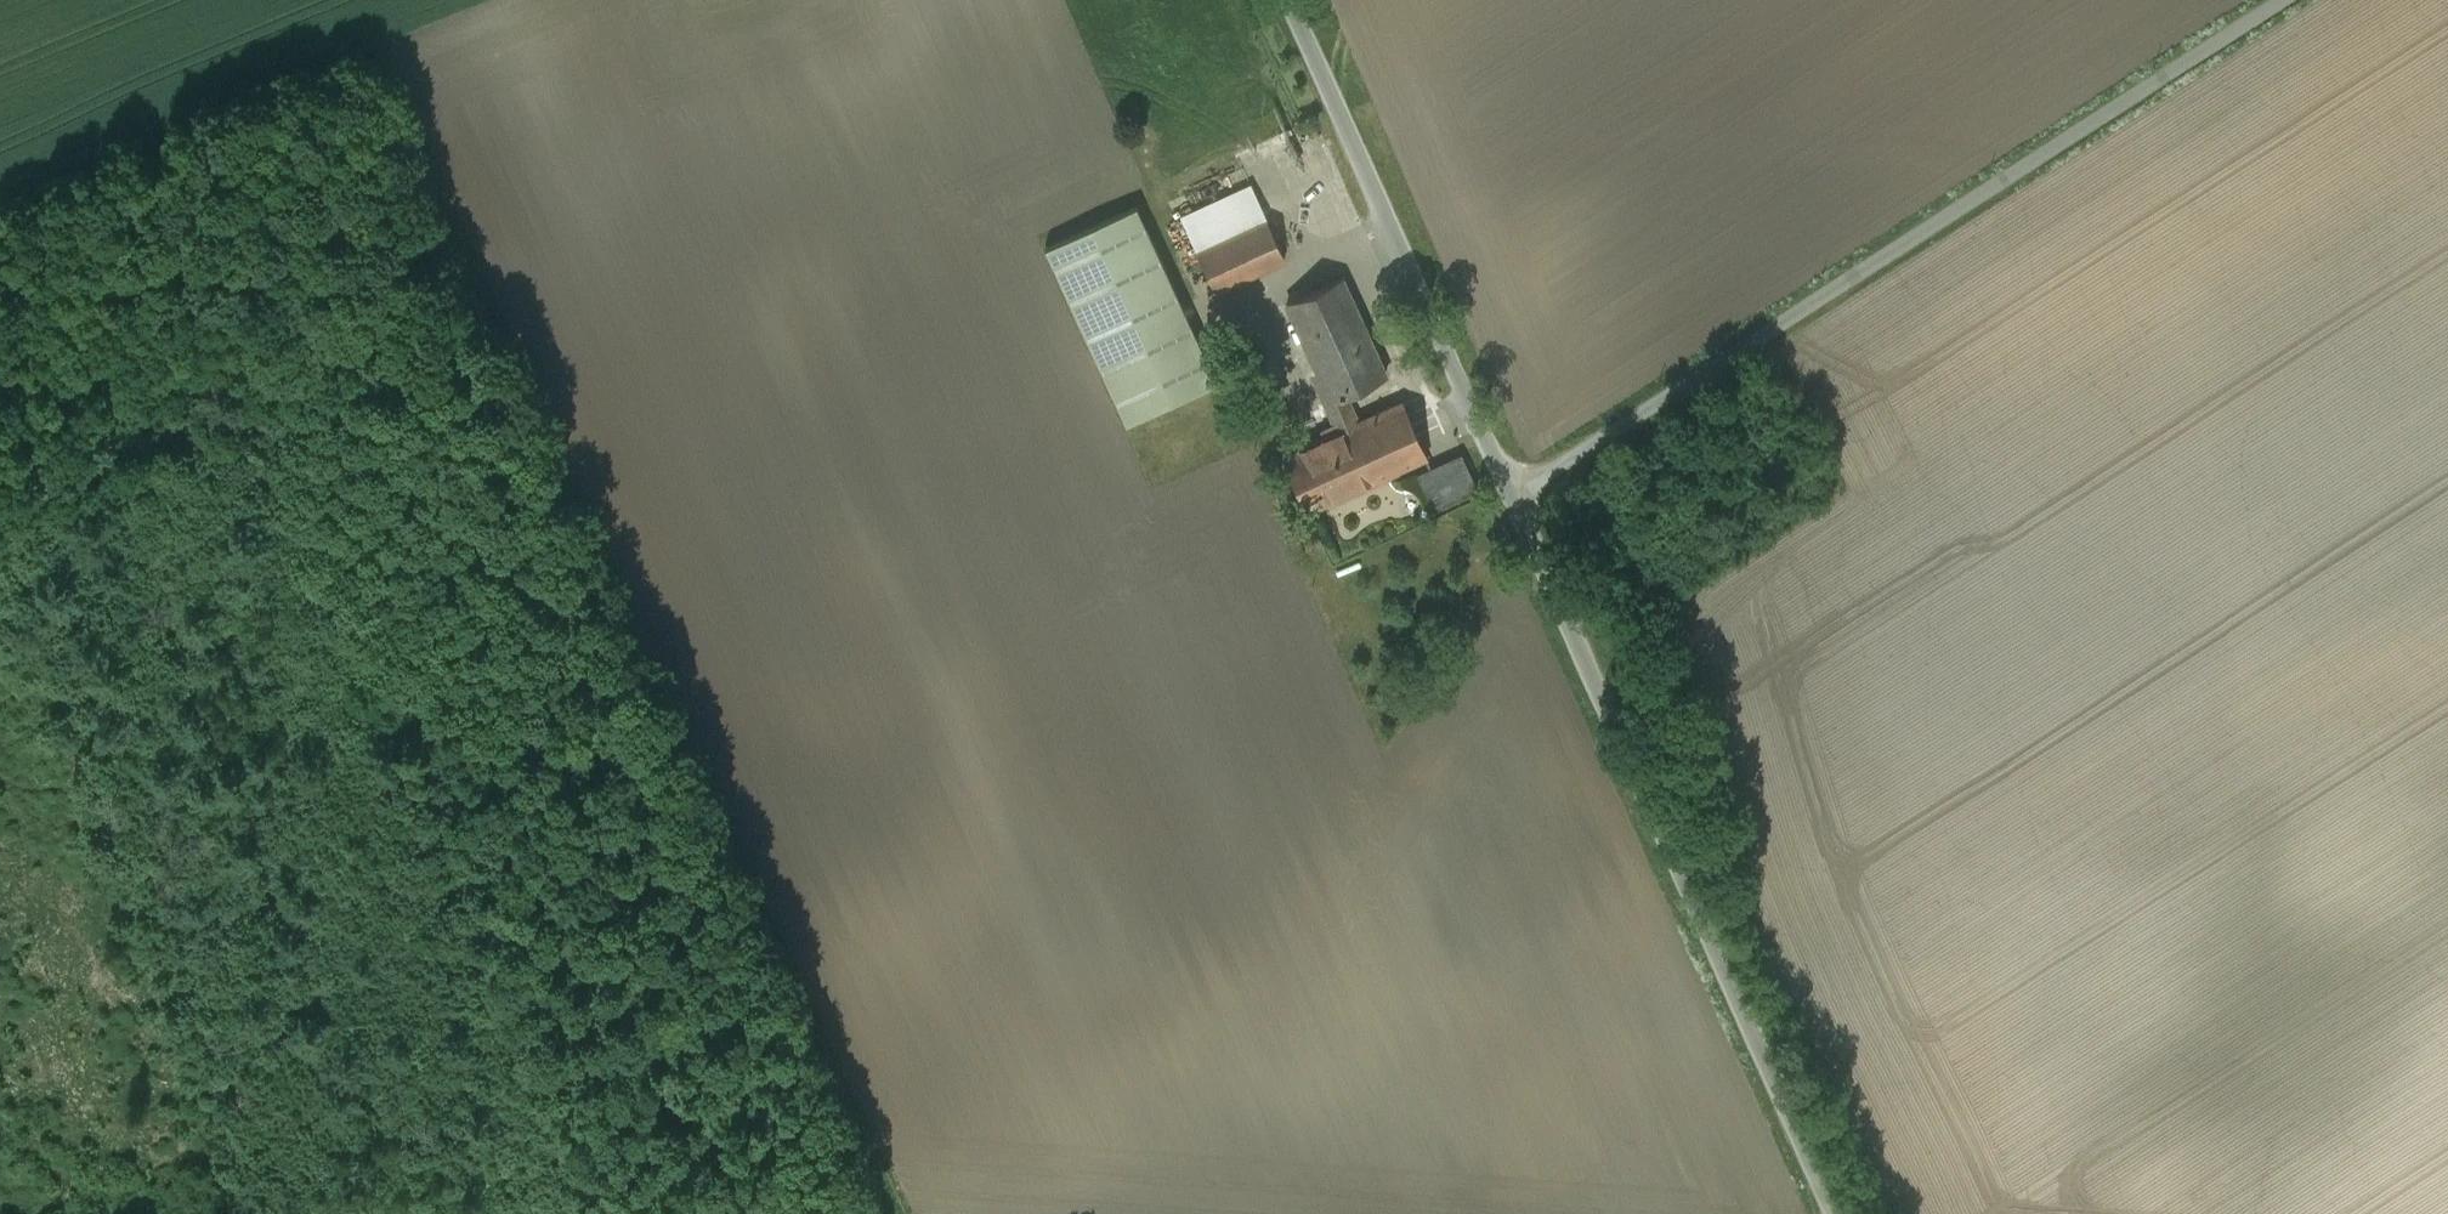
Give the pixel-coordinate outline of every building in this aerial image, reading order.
[(1250,174),(1179,206),(1216,288),(1287,256),(1250,174)] [(1212,379),(1133,203),(1047,241),(1126,417),(1212,379)] [(1339,268),(1280,295),(1328,400),(1387,373),(1339,268)] [(1402,392),(1280,453),(1311,514),(1433,453),(1402,392)] [(1412,471),(1430,507),(1474,485),(1455,450),(1412,471)]
